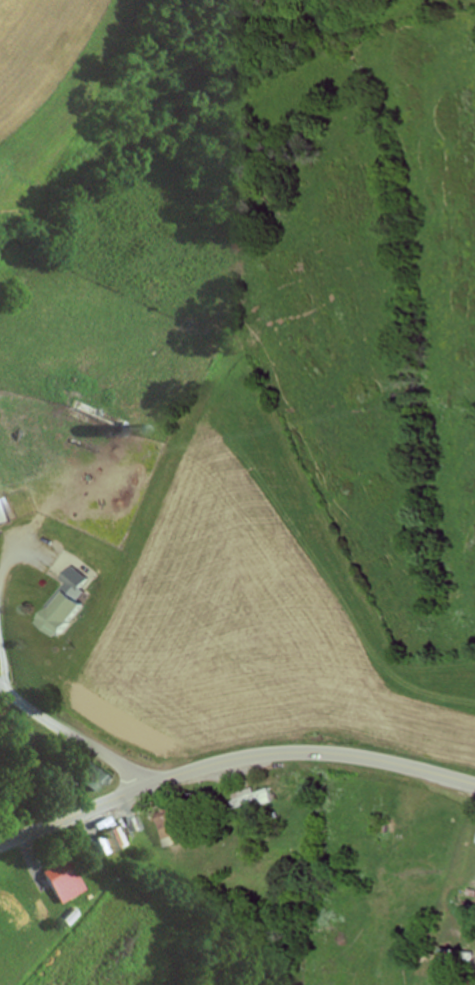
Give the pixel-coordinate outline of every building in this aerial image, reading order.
[(7,498),(0,500),(0,527),(15,522),(7,498)] [(87,604),(80,599),(90,583),(70,570),(63,580),(67,583),(42,621),(65,637),(87,604)] [(113,780),(98,765),(83,779),(98,795),(113,780)] [(233,797),(238,811),(263,803),(264,806),(278,802),(273,785),(233,797)] [(45,871),(62,904),(89,891),(73,858),(45,871)] [(447,947),(442,972),(472,978),(474,964),(474,953),(447,947)]
